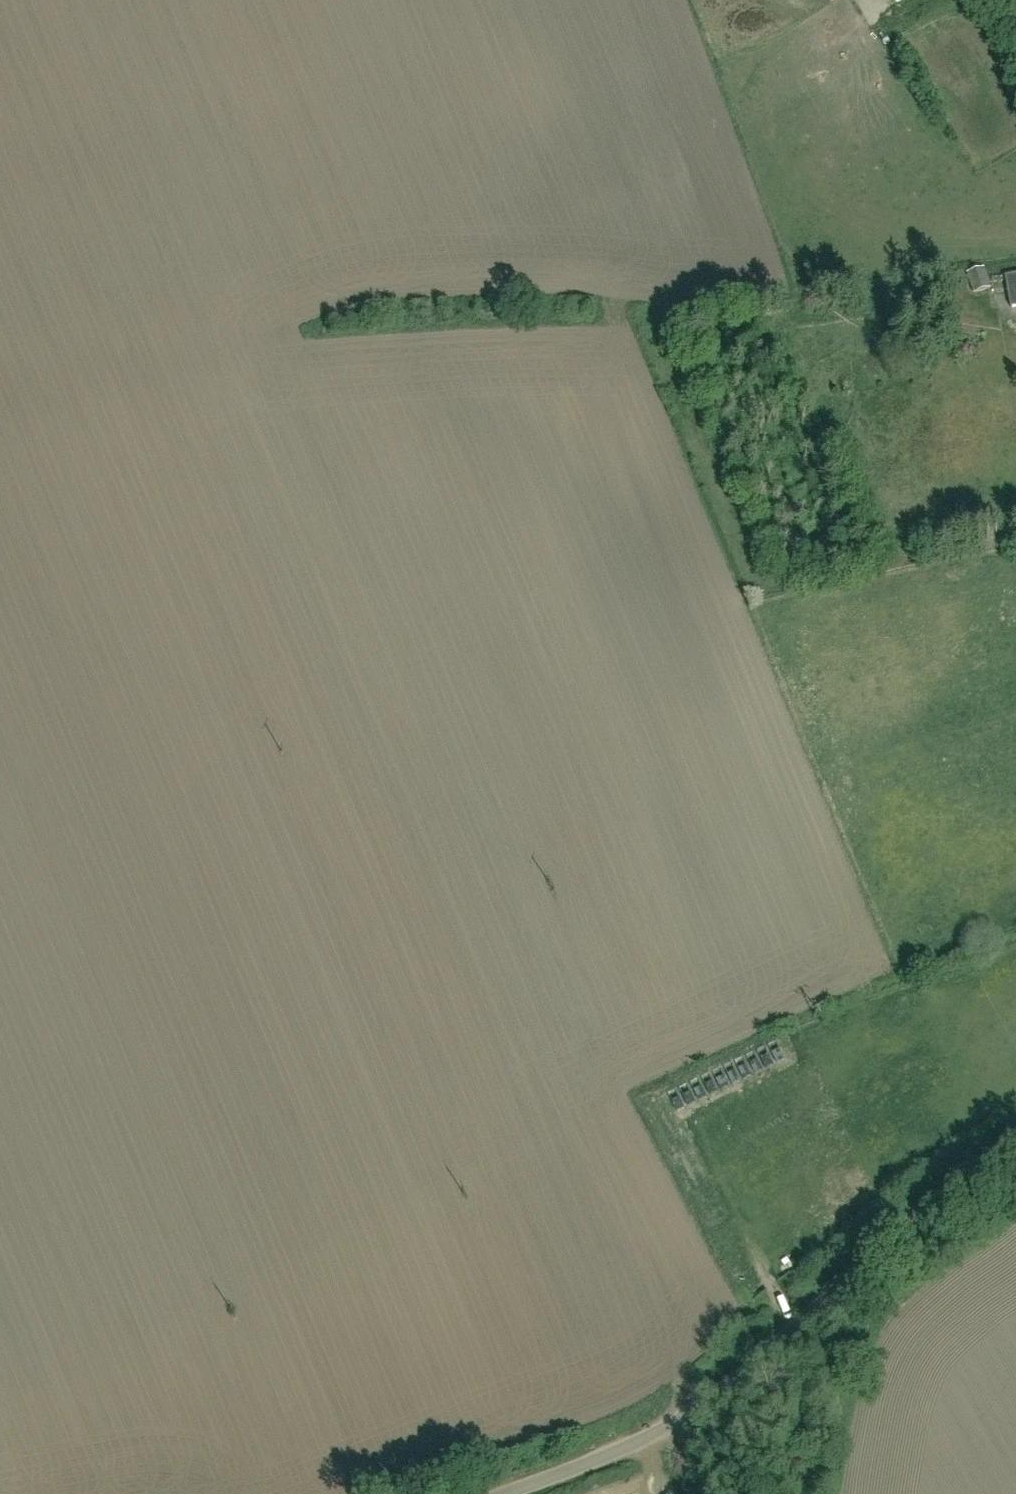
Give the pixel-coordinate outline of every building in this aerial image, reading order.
[(985,267),(968,273),(975,293),(992,287),(985,267)] [(1005,276),(1011,308),(1015,307),(1015,274),(1005,276)]
